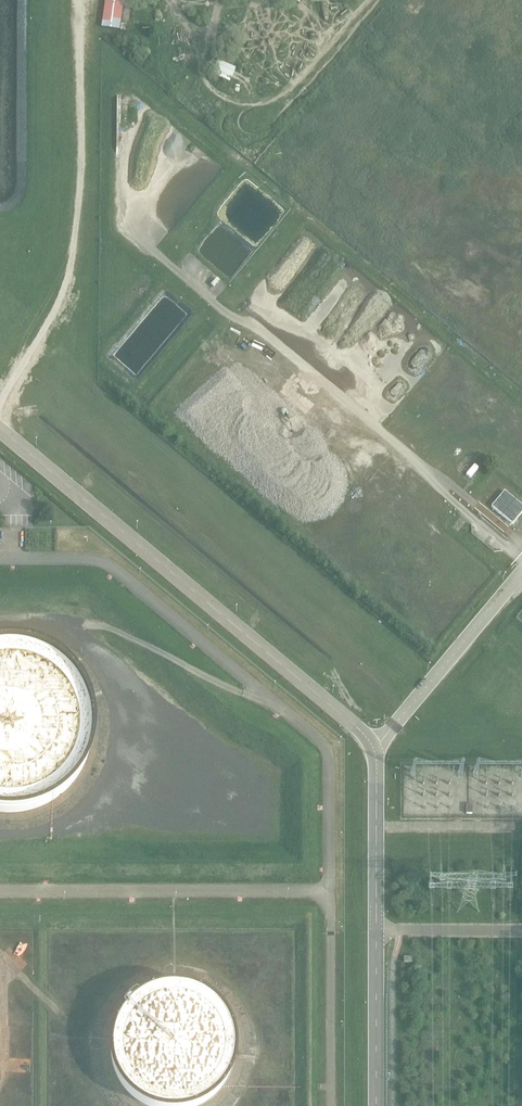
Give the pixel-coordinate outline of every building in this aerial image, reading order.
[(105,1),(102,28),(120,30),(124,3),(105,1)] [(512,524),(521,513),(521,506),(504,491),(491,507),(512,524)] [(83,779),(95,754),(100,726),(95,699),(81,674),(61,655),(35,644),(8,641),(0,642),(0,812),(10,814),(38,811),(63,798),(83,779)] [(220,1085),(232,1068),(238,1048),(237,1027),(229,1008),(216,992),(198,981),(177,977),(156,979),(138,989),(123,1003),(114,1022),(111,1043),(115,1063),(126,1081),(142,1094),(161,1102),(182,1103),(202,1097),(220,1085)]
